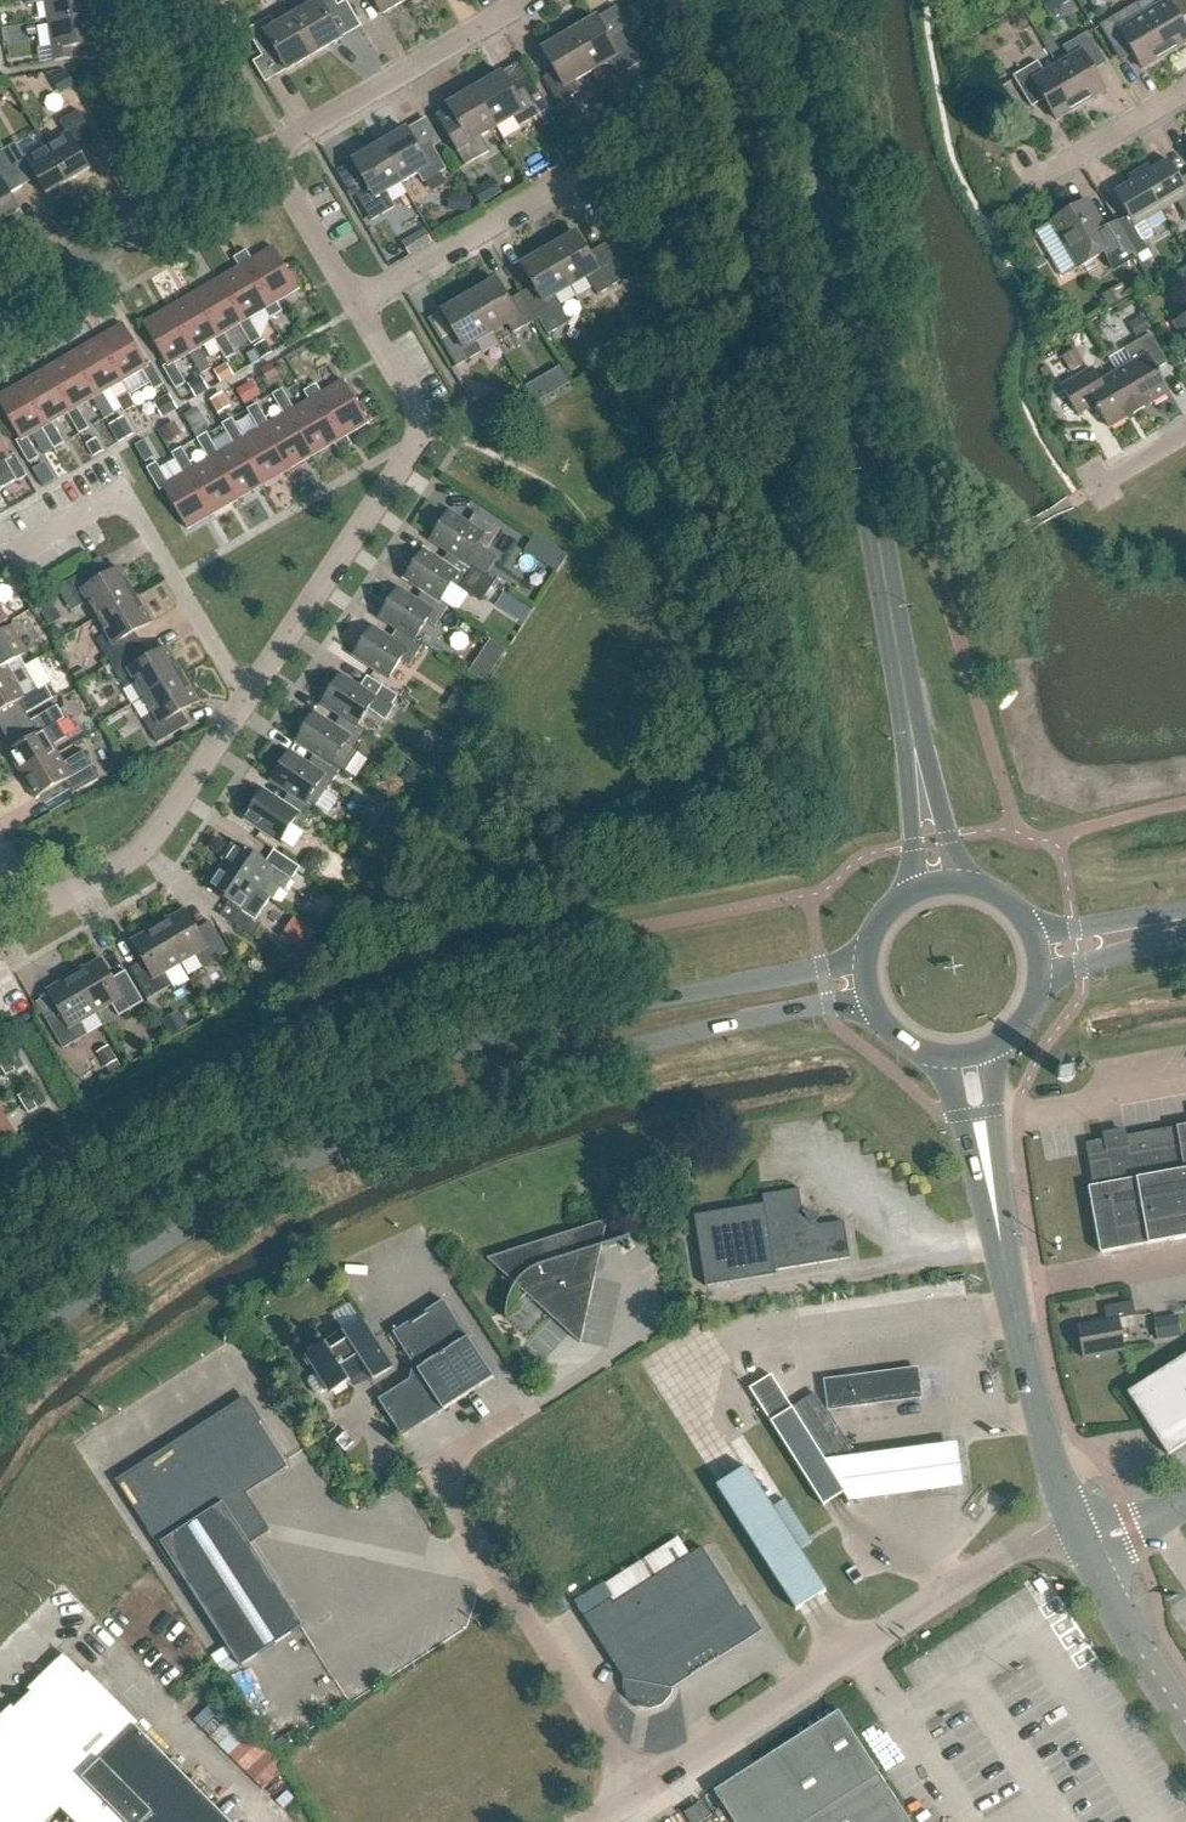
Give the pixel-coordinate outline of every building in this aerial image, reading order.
[(95,0),(26,0),(27,5),(45,2),(49,24),(97,16),(95,0)] [(281,2),(280,0),(261,0),(267,10),(281,2)] [(292,18),(314,56),(341,40),(329,19),(341,12),(334,0),(303,0),(308,8),(292,18)] [(382,16),(409,0),(373,0),(382,16)] [(1073,0),(1043,0),(1040,1),(1049,15),(1073,0)] [(1144,16),(1167,56),(1185,45),(1185,30),(1180,21),(1185,17),(1185,2),(1185,0),(1152,0),(1157,8),(1144,16)] [(1017,30),(1029,23),(1022,10),(1010,17),(1017,30)] [(1143,70),(1167,56),(1144,16),(1131,23),(1124,12),(1100,26),(1118,57),(1131,50),(1143,70)] [(3,27),(19,24),(17,13),(8,15),(9,21),(2,22),(3,27)] [(102,44),(97,16),(49,24),(55,62),(80,58),(79,48),(102,44)] [(314,56),(292,18),(276,28),(270,18),(247,32),(263,58),(275,51),(287,72),(314,56)] [(597,19),(569,35),(591,73),(608,64),(616,78),(639,65),(621,33),(609,40),(597,19)] [(1094,71),(1107,64),(1088,33),(1063,48),(1070,59),(1058,67),(1081,106),(1106,92),(1094,71)] [(575,83),(591,73),(569,35),(542,51),(555,72),(543,79),(558,105),(580,92),(575,83)] [(1056,121),(1081,106),(1058,67),(1045,74),(1038,63),(1013,77),(1032,108),(1044,101),(1056,121)] [(60,96),(75,86),(66,72),(51,81),(60,96)] [(519,128),(550,110),(534,84),(514,96),(502,75),(474,91),(497,129),(513,119),(519,128)] [(480,138),(497,129),(474,91),(447,107),(449,109),(437,116),(448,135),(463,161),(466,166),(489,153),(486,148),(480,138)] [(67,135),(47,147),(68,183),(91,170),(80,152),(97,142),(80,112),(60,123),(67,135)] [(423,184),(446,171),(431,145),(419,152),(407,131),(380,147),(402,184),(418,175),(423,184)] [(68,183),(47,147),(25,160),(16,144),(3,152),(23,187),(36,180),(46,196),(68,183)] [(563,162),(575,155),(568,144),(556,151),(563,162)] [(385,194),(402,184),(380,147),(352,163),(368,189),(356,196),(371,222),(394,209),(385,194)] [(23,187),(3,152),(0,154),(0,223),(20,212),(10,195),(23,187)] [(1169,162),(1142,178),(1162,211),(1177,202),(1185,218),(1185,176),(1180,180),(1169,162)] [(1135,227),(1162,211),(1142,178),(1115,194),(1128,217),(1118,223),(1138,257),(1148,250),(1135,227)] [(481,207),(503,194),(494,179),(473,191),(481,207)] [(1114,271),(1138,257),(1118,223),(1105,230),(1088,201),(1053,222),(1080,268),(1104,254),(1114,271)] [(410,257),(433,244),(425,230),(402,243),(410,257)] [(592,288),(616,274),(601,248),(588,256),(576,235),(549,251),(571,288),(587,279),(592,288)] [(256,286),(286,269),(273,248),(252,261),(246,251),(234,259),(239,269),(244,266),(256,286)] [(533,288),(521,295),(536,321),(538,320),(547,336),(562,327),(553,311),(560,307),(554,298),(571,288),(549,251),(521,267),(533,288)] [(249,319),(264,310),(269,307),(256,286),(244,266),(239,269),(219,280),(244,322),(239,325),(251,346),(261,340),(249,319)] [(277,303),(298,290),(286,269),(256,286),(269,307),(264,310),(270,320),(282,312),(277,303)] [(224,334),(239,325),(244,322),(219,280),(194,295),(218,337),(214,340),(226,361),(236,355),(224,334)] [(513,335),(536,321),(521,295),(508,302),(496,282),(469,298),(491,335),(507,325),(513,335)] [(1102,295),(1109,307),(1129,296),(1122,284),(1102,295)] [(638,329),(663,315),(650,291),(625,305),(638,329)] [(199,349),(214,340),(218,337),(194,295),(169,310),(193,352),(189,354),(201,375),(211,369),(199,349)] [(475,345),(491,335),(469,298),(442,313),(454,334),(441,342),(457,368),(480,354),(475,345)] [(174,363),(189,354),(193,352),(169,310),(143,325),(167,366),(163,368),(176,390),(186,384),(174,363)] [(1150,331),(1142,318),(1129,325),(1137,338),(1150,331)] [(1177,323),(1185,339),(1185,318),(1177,323)] [(154,392),(164,386),(151,363),(147,366),(123,325),(97,340),(122,382),(141,371),(154,392)] [(1133,364),(1117,374),(1138,410),(1151,403),(1151,404),(1168,394),(1155,371),(1168,363),(1151,335),(1125,350),(1133,364)] [(102,393),(122,382),(97,340),(72,355),(97,397),(92,399),(105,420),(115,414),(102,393)] [(261,361),(273,353),(266,341),(253,348),(254,349),(261,361)] [(253,366),(261,361),(254,349),(246,354),(253,366)] [(77,408),(92,399),(97,397),(72,355),(47,370),(72,411),(67,414),(79,435),(89,429),(77,408)] [(1060,380),(1074,372),(1065,356),(1051,365),(1060,380)] [(549,398),(570,386),(557,363),(536,375),(549,398)] [(222,384),(234,377),(226,364),(214,372),(222,384)] [(267,382),(278,376),(272,365),(261,371),(267,382)] [(1138,410),(1117,374),(1100,383),(1092,369),(1062,387),(1079,416),(1096,406),(1109,429),(1126,419),(1126,417),(1138,410)] [(52,423),(67,414),(72,411),(47,370),(22,384),(47,426),(42,429),(54,450),(64,444),(52,423)] [(195,399),(209,391),(201,377),(187,385),(195,399)] [(327,420),(356,403),(344,382),(322,394),(317,385),(304,392),(309,402),(314,399),(327,420)] [(42,429),(47,426),(22,384),(0,397),(0,406),(20,440),(16,442),(29,464),(39,459),(27,438),(42,429)] [(339,441),(327,420),(314,399),(309,402),(295,411),(282,390),(272,396),(284,417),(289,414),(314,456),(334,444),(339,441)] [(117,399),(125,412),(135,406),(127,394),(117,399)] [(218,415),(231,408),(222,394),(210,401),(218,415)] [(162,419),(178,410),(169,395),(154,404),(162,419)] [(347,437),(369,424),(356,403),(327,420),(339,441),(334,444),(340,454),(353,446),(347,437)] [(289,414),(284,417),(269,426),(257,405),(247,410),(259,431),(264,429),(289,471),(314,456),(289,414)] [(192,429),(205,421),(197,408),(184,415),(192,429)] [(120,444),(133,435),(123,418),(109,426),(120,444)] [(264,429),(259,431),(244,440),(232,419),(222,425),(234,446),(239,443),(264,485),(289,471),(264,429)] [(168,444),(182,436),(174,423),(160,431),(168,444)] [(239,443),(234,446),(219,455),(207,434),(197,440),(209,461),(214,458),(239,500),(264,485),(239,443)] [(27,477),(15,455),(11,457),(0,439),(0,488),(1,489),(5,487),(5,488),(12,483),(16,480),(17,483),(27,477)] [(94,458),(104,452),(96,439),(87,445),(94,458)] [(140,459),(149,453),(141,441),(132,447),(140,459)] [(214,458),(209,461),(194,470),(182,449),(172,455),(184,476),(189,473),(213,515),(239,500),(214,458)] [(189,473),(184,476),(169,485),(157,464),(147,469),(160,492),(164,489),(188,530),(213,515),(189,473)] [(44,485),(54,479),(48,469),(38,475),(44,485)] [(466,563),(478,546),(486,552),(500,530),(476,513),(467,526),(448,513),(431,540),(450,552),(466,563)] [(519,550),(551,572),(562,555),(530,533),(519,550)] [(496,582),(466,563),(450,552),(442,564),(423,552),(405,578),(424,591),(441,602),(452,585),(461,590),(484,601),(496,582)] [(483,573),(522,591),(536,562),(517,553),(511,566),(491,556),(483,573)] [(88,602),(98,619),(136,597),(120,569),(103,579),(96,567),(65,585),(78,608),(88,602)] [(449,607),(441,602),(424,591),(416,603),(397,590),(380,617),(398,629),(415,640),(427,623),(435,629),(449,607)] [(152,624),(136,597),(98,619),(108,635),(97,641),(111,665),(142,646),(135,633),(152,624)] [(12,675),(7,667),(20,659),(27,655),(18,640),(11,627),(0,634),(0,682),(12,675)] [(409,667),(424,646),(415,640),(398,629),(390,642),(372,629),(354,656),(389,679),(401,662),(409,667)] [(479,683),(501,650),(484,639),(462,672),(479,683)] [(150,659),(142,646),(111,665),(125,688),(135,682),(145,699),(182,676),(166,649),(150,659)] [(12,675),(0,682),(0,714),(19,703),(26,715),(53,700),(46,687),(39,690),(20,659),(7,667),(12,675)] [(198,704),(182,676),(145,699),(154,715),(144,721),(158,744),(189,726),(182,713),(198,704)] [(358,727),(369,710),(377,715),(392,693),(367,677),(359,690),(340,677),(322,703),(341,716),(358,727)] [(66,739),(57,724),(65,720),(57,707),(30,722),(38,735),(8,753),(22,776),(58,755),(53,746),(66,739)] [(332,765),(343,748),(352,754),(366,732),(358,727),(341,716),(333,728),(314,716),(297,742),(316,755),(332,765)] [(84,752),(64,764),(58,755),(22,776),(35,800),(65,782),(73,795),(100,779),(84,752)] [(426,771),(433,759),(422,752),(415,764),(426,771)] [(307,804),(318,787),(326,792),(341,771),(332,765),(316,755),(308,767),(289,754),(271,781),(290,793),(307,804)] [(414,788),(423,775),(410,766),(401,779),(414,788)] [(281,843),(292,825),(301,831),(315,809),(307,804),(290,793),(282,805),(263,793),(246,819),(281,843)] [(383,835),(391,823),(380,816),(372,828),(383,835)] [(274,851),(266,863),(237,844),(222,867),(257,890),(265,879),(284,892),(300,868),(274,851)] [(312,874),(324,857),(312,849),(300,866),(312,874)] [(243,913),(257,890),(222,867),(207,890),(236,909),(228,921),(254,938),(262,926),(243,913)] [(204,968),(228,953),(210,923),(197,930),(186,911),(159,927),(181,964),(196,955),(204,968)] [(303,952),(316,933),(294,919),(282,938),(303,952)] [(165,973),(181,964),(159,927),(132,943),(143,962),(130,969),(148,1000),(173,986),(165,973)] [(119,1017),(144,1003),(126,972),(113,980),(102,961),(74,976),(97,1014),(112,1005),(119,1017)] [(70,1029),(97,1014),(74,976),(47,992),(58,1011),(46,1019),(64,1050),(77,1042),(70,1029)] [(106,1068),(117,1061),(108,1047),(97,1054),(106,1068)] [(16,1072),(6,1054),(0,1057),(0,1066),(7,1077),(16,1072)] [(29,1115),(38,1109),(28,1091),(18,1097),(29,1115)] [(5,1117),(0,1120),(0,1146),(16,1137),(5,1117)] [(1087,1144),(1094,1187),(1089,1188),(1101,1254),(1185,1238),(1185,1126),(1087,1144)] [(850,1259),(844,1222),(820,1226),(816,1223),(820,1217),(812,1212),(808,1217),(803,1214),(799,1190),(762,1196),(764,1205),(694,1217),(706,1288),(777,1276),(776,1271),(850,1259)] [(581,1345),(607,1221),(487,1260),(581,1345)] [(493,1379),(444,1300),(394,1332),(413,1363),(410,1379),(380,1398),(403,1435),(493,1379)] [(1077,1324),(1083,1356),(1126,1349),(1120,1318),(1136,1315),(1134,1302),(1105,1307),(1107,1319),(1077,1324)] [(1157,1341),(1182,1337),(1178,1317),(1154,1321),(1157,1341)] [(392,1368),(362,1323),(308,1359),(333,1396),(368,1372),(373,1380),(392,1368)] [(1185,1445),(1185,1356),(1128,1394),(1168,1456),(1185,1445)] [(771,1376),(749,1389),(822,1506),(841,1494),(849,1507),(862,1498),(858,1484),(847,1466),(850,1457),(852,1452),(816,1394),(792,1409),(771,1376)] [(869,1377),(847,1380),(850,1408),(873,1405),(869,1377)] [(245,1403),(121,1483),(161,1545),(227,1647),(212,1657),(222,1672),(237,1663),(240,1668),(303,1628),(247,1540),(253,1536),(256,1522),(238,1495),(285,1465),(245,1403)] [(345,1434),(336,1442),(345,1453),(355,1444),(345,1434)] [(954,1442),(828,1460),(848,1499),(959,1490),(954,1442)] [(812,1543),(785,1501),(773,1509),(746,1468),(716,1487),(796,1611),(826,1592),(800,1551),(812,1543)] [(613,1605),(591,1620),(628,1677),(623,1680),(622,1687),(627,1699),(637,1707),(651,1710),(662,1706),(671,1696),(674,1689),(671,1685),(754,1631),(702,1548),(689,1557),(678,1539),(602,1588),(613,1605)] [(65,1658),(0,1723),(0,1821),(42,1821),(65,1799),(89,1821),(230,1821),(65,1658)] [(839,1712),(758,1764),(795,1821),(909,1821),(855,1737),(839,1712)] [(242,1734),(223,1751),(256,1787),(275,1770),(242,1734)] [(690,1821),(701,1821),(710,1817),(701,1804),(684,1814),(690,1821)]
